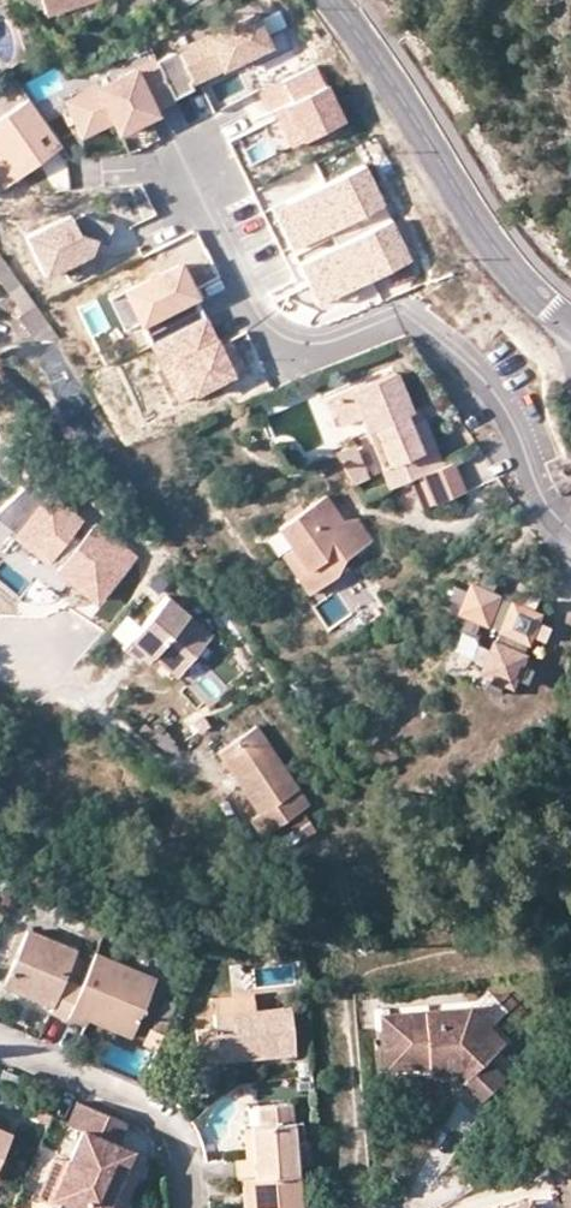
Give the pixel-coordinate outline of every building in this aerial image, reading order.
[(45,11),(80,0),(41,0),(45,11)] [(251,6),(151,54),(171,95),(196,82),(192,75),(190,69),(198,66),(201,71),(243,50),(249,62),(288,44),(277,21),(262,28),(251,6)] [(152,103),(171,95),(151,54),(63,96),(78,126),(111,110),(117,124),(153,106),(152,103)] [(312,60),(255,88),(267,112),(275,108),(292,143),(341,120),(312,60)] [(198,66),(190,69),(192,75),(201,71),(198,66)] [(57,140),(27,97),(0,116),(0,158),(11,173),(57,140)] [(292,218),(279,224),(289,245),(326,226),(330,234),(384,208),(360,160),(283,198),(292,218)] [(283,198),(269,204),(279,224),(292,218),(283,198)] [(296,259),(306,279),(319,273),(329,293),(407,255),(384,208),(330,234),(334,241),(296,259)] [(71,210),(25,231),(44,272),(90,251),(95,237),(109,242),(116,224),(83,211),(74,216),(71,210)] [(123,282),(151,339),(205,312),(177,255),(123,282)] [(319,273),(306,279),(315,299),(329,293),(319,273)] [(34,304),(17,316),(33,338),(55,334),(34,304)] [(221,345),(205,312),(151,339),(163,363),(179,355),(196,388),(244,365),(232,340),(221,345)] [(219,341),(221,345),(232,340),(230,336),(219,341)] [(52,348),(19,364),(34,393),(67,377),(52,348)] [(180,396),(196,388),(179,355),(163,363),(180,396)] [(408,408),(392,370),(328,394),(340,422),(357,414),(363,429),(373,425),(387,459),(378,463),(387,485),(406,477),(420,472),(442,463),(421,415),(406,421),(402,410),(408,408)] [(402,410),(406,421),(421,415),(416,404),(408,408),(402,410)] [(378,463),(387,459),(373,425),(363,429),(378,463)] [(350,480),(368,468),(351,442),(333,451),(336,458),(350,480)] [(442,463),(420,472),(431,500),(461,488),(450,459),(442,463)] [(431,501),(431,500),(420,472),(406,477),(419,506),(431,501)] [(394,486),(402,512),(416,508),(408,481),(394,486)] [(0,507),(0,523),(15,532),(10,538),(50,563),(85,517),(27,482),(0,507)] [(334,572),(329,563),(341,557),(369,538),(356,516),(338,519),(332,519),(325,509),(330,506),(322,493),(281,519),(296,542),(288,546),(279,552),(304,590),(334,572)] [(332,519),(338,519),(330,506),(325,509),(332,519)] [(281,519),(274,523),(288,546),(296,542),(281,519)] [(135,549),(97,521),(57,574),(95,602),(135,549)] [(329,563),(334,572),(341,557),(329,563)] [(480,619),(498,629),(480,669),(508,682),(528,633),(541,639),(547,626),(535,620),(538,613),(531,610),(536,597),(524,592),(518,603),(490,591),(495,579),(483,572),(476,584),(471,583),(467,591),(455,585),(448,597),(460,604),(458,609),(463,613),(457,625),(473,633),(480,619)] [(170,598),(124,649),(139,662),(149,652),(179,679),(215,638),(170,598)] [(155,657),(149,652),(144,658),(150,664),(155,657)] [(254,726),(216,752),(258,811),(249,818),(260,833),(307,803),(254,726)] [(76,950),(27,929),(3,986),(50,1006),(49,1012),(67,1018),(82,986),(65,978),(76,950)] [(131,1036),(156,977),(97,953),(82,986),(67,1018),(85,1024),(88,1019),(131,1036)] [(215,998),(216,1012),(253,1010),(252,996),(215,998)] [(157,1021),(169,1025),(178,1006),(166,1001),(157,1021)] [(298,1006),(290,1007),(291,1017),(298,1017),(298,1006)] [(218,1061),(218,1052),(250,1049),(251,1057),(294,1053),(291,1017),(290,1007),(253,1010),(216,1012),(214,1013),(214,1026),(196,1028),(199,1062),(218,1061)] [(433,1068),(432,1061),(464,1057),(477,1072),(468,1081),(462,1087),(481,1107),(508,1082),(489,1063),(500,1052),(488,1039),(495,1032),(472,1009),(383,1016),(387,1072),(432,1068),(433,1068)] [(165,1033),(169,1025),(157,1021),(154,1028),(165,1033)] [(251,1057),(250,1049),(218,1052),(218,1061),(251,1057)] [(433,1068),(432,1068),(432,1077),(461,1074),(468,1081),(477,1072),(464,1057),(432,1061),(433,1068)] [(87,1104),(76,1101),(67,1124),(78,1129),(87,1104)] [(258,1127),(250,1127),(252,1159),(243,1159),(234,1160),(234,1180),(241,1179),(250,1178),(298,1174),(292,1103),(258,1108),(258,1127)] [(80,1129),(63,1171),(53,1196),(57,1198),(82,1207),(106,1207),(130,1150),(117,1145),(127,1122),(87,1104),(78,1129),(80,1129)] [(250,1127),(240,1128),(243,1159),(252,1159),(250,1127)] [(0,1128),(0,1155),(10,1133),(0,1128)] [(130,1150),(106,1207),(122,1207),(143,1157),(130,1150)] [(63,1171),(47,1165),(35,1194),(56,1202),(57,1198),(53,1196),(63,1171)] [(298,1174),(250,1178),(252,1207),(301,1207),(298,1174)] [(241,1179),(243,1207),(252,1207),(250,1178),(241,1179)]
